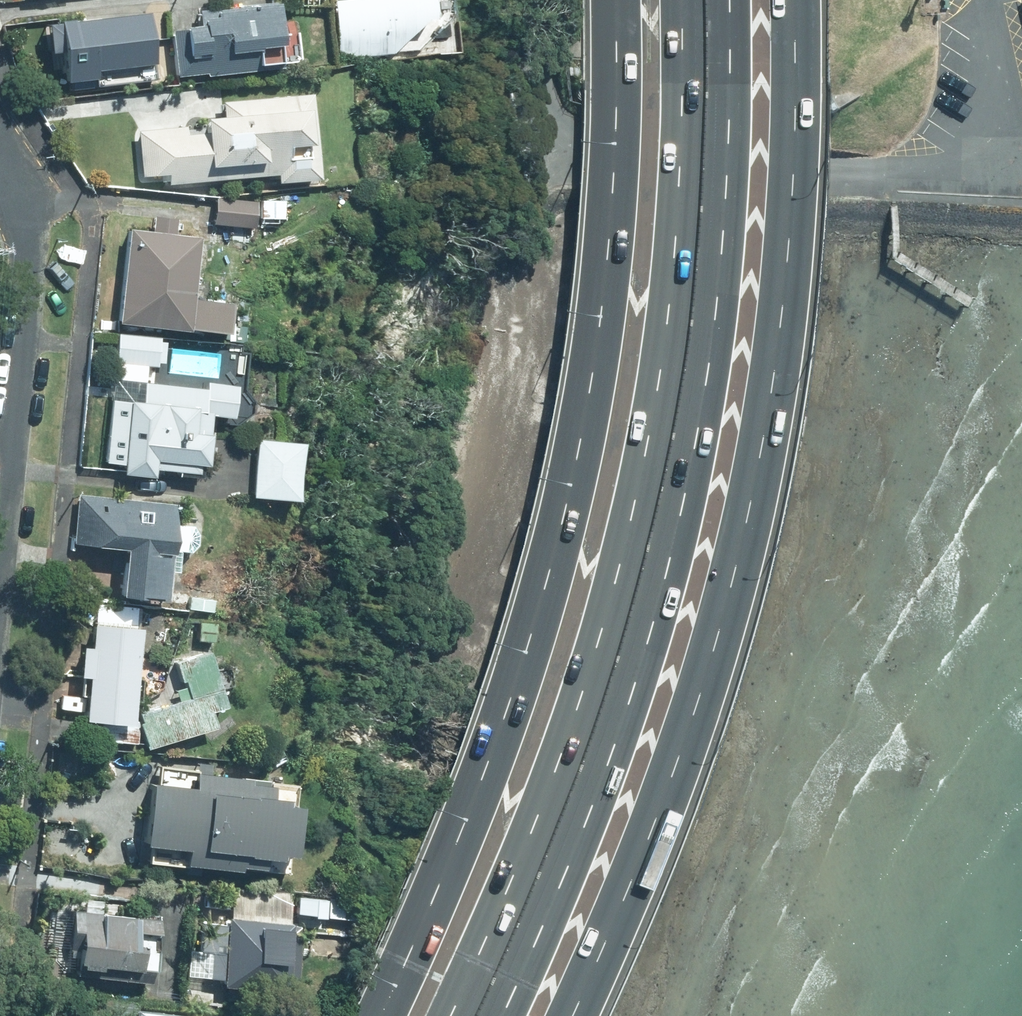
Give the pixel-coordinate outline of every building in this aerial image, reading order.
[(398,54),(428,12),(412,0),(357,0),(330,4),(339,63),(398,54)] [(172,17),(179,76),(282,64),(274,5),(172,17)] [(152,72),(145,9),(61,18),(67,81),(152,72)] [(226,125),(134,133),(139,187),(317,172),(315,156),(317,155),(313,130),(312,118),(311,118),(306,88),(222,101),(226,125)] [(217,197),(214,221),(254,227),(258,203),(217,197)] [(117,321),(187,329),(226,333),(229,303),(190,299),(197,236),(127,229),(121,291),(117,321)] [(157,364),(159,340),(117,336),(115,360),(157,364)] [(143,384),(143,387),(128,386),(120,466),(204,474),(210,415),(228,417),(231,392),(143,384)] [(252,498),(297,501),(301,443),(256,440),(252,498)] [(161,597),(165,554),(169,554),(175,507),(170,507),(170,504),(128,500),(128,501),(80,495),(74,543),(124,549),(119,593),(161,597)] [(188,610),(212,611),(213,598),(189,596),(188,610)] [(213,642),(214,624),(198,623),(197,641),(213,642)] [(83,719),(131,723),(139,629),(90,625),(83,719)] [(216,730),(211,710),(224,706),(207,654),(177,663),(188,701),(138,715),(147,748),(216,730)] [(291,787),(151,772),(143,850),(283,865),(291,787)] [(356,921),(358,902),(335,900),(333,919),(356,921)] [(156,921),(80,914),(75,963),(151,970),(156,921)] [(229,918),(222,988),(289,995),(296,925),(229,918)]
